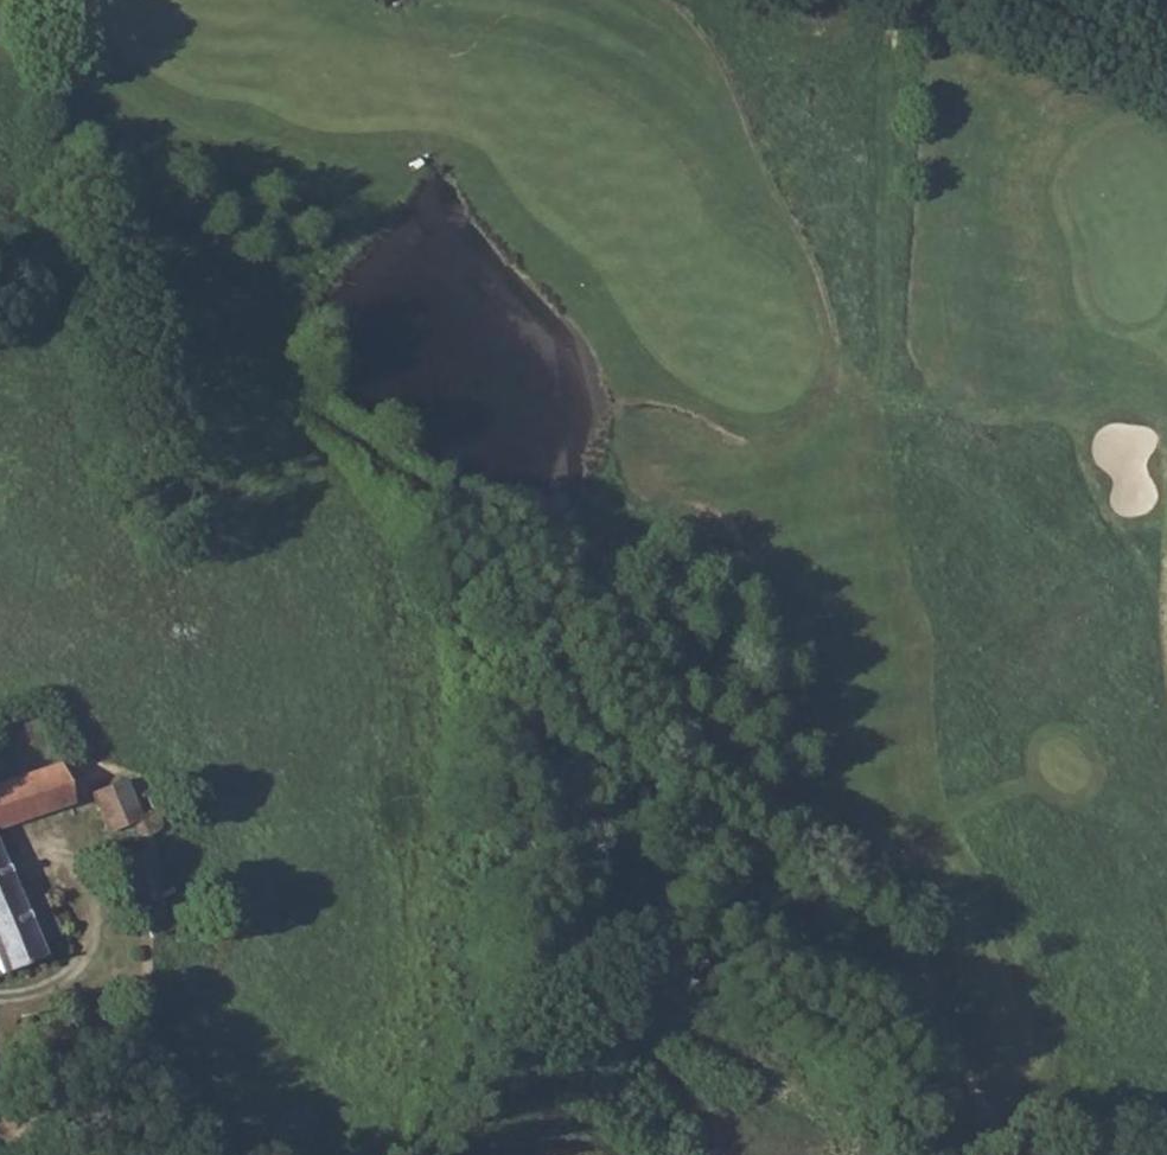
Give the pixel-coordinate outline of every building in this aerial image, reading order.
[(70,798),(56,758),(0,779),(0,822),(70,798)] [(123,776),(89,790),(108,829),(140,818),(123,776)] [(3,969),(43,950),(0,846),(0,962),(3,969)]
